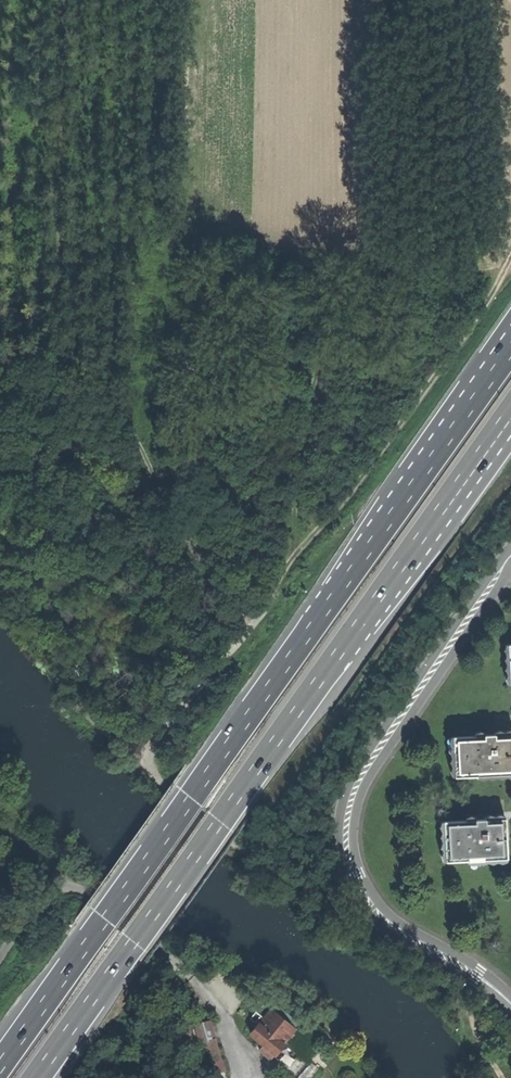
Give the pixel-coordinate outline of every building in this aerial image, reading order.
[(510,774),(510,733),(455,736),(456,776),(510,774)] [(443,860),(505,858),(504,840),(503,818),(440,821),(443,860)] [(194,1024),(197,1023),(191,1006),(188,1007),(194,1024)] [(251,1036),(276,1056),(300,1026),(276,1007),(265,1020),(257,1014),(251,1021),(259,1027),(251,1036)] [(213,1077),(225,1075),(210,1025),(195,1030),(200,1047),(202,1047),(208,1068),(210,1067),(213,1077)] [(203,1069),(208,1068),(202,1047),(200,1047),(197,1048),(203,1069)]
